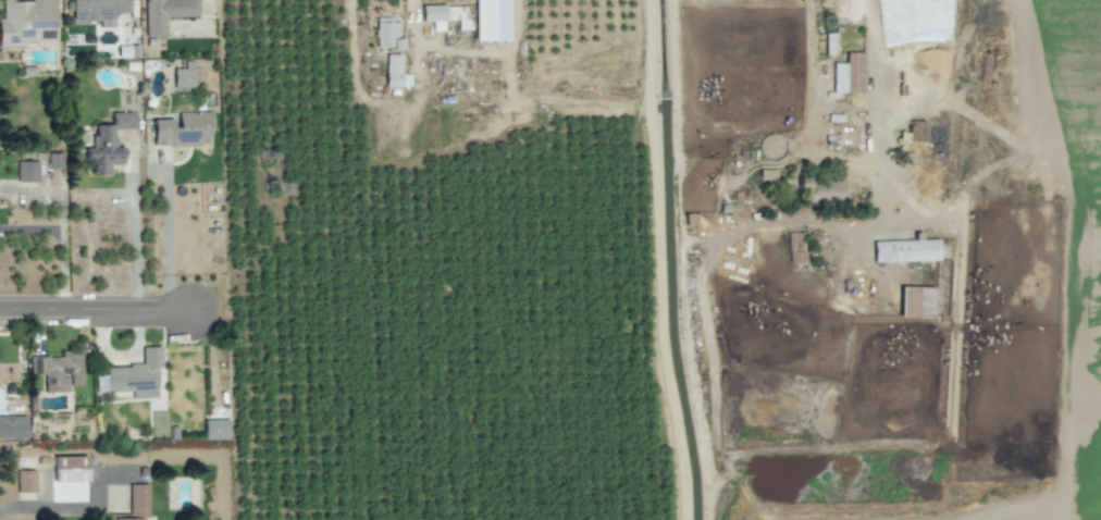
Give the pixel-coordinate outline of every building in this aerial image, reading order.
[(34,47),(34,40),(55,40),(55,0),(13,0),(2,0),(2,18),(0,18),(0,47),(34,47)] [(72,23),(100,23),(100,28),(115,28),(115,13),(129,13),(129,0),(72,0),(72,23)] [(145,37),(166,37),(166,17),(197,16),(197,0),(145,0),(145,37)] [(507,0),(474,0),(475,41),(508,41),(507,0)] [(466,5),(422,7),(422,21),(458,20),(459,29),(467,28),(466,5)] [(391,47),(391,38),(397,37),(397,17),(375,17),(375,47),(391,47)] [(403,39),(392,39),(392,49),(402,49),(403,39)] [(833,93),(862,93),(862,52),(845,52),(845,62),(833,62),(833,93)] [(402,54),(386,54),(385,86),(410,87),(410,74),(401,74),(402,54)] [(173,68),(174,87),(195,87),(195,61),(184,61),(185,68),(173,68)] [(210,110),(175,111),(175,119),(153,119),(153,146),(211,145),(210,110)] [(135,128),(135,113),(111,113),(112,124),(95,125),(95,135),(91,135),(91,148),(84,148),(84,160),(92,160),(92,173),(110,173),(110,164),(123,164),(123,143),(113,143),(113,129),(135,128)] [(39,161),(17,161),(17,182),(39,181),(39,161)] [(759,177),(775,178),(775,171),(759,170),(759,177)] [(801,251),(800,236),(788,237),(790,262),(806,261),(806,251),(801,251)] [(939,260),(938,239),(873,241),(873,262),(939,260)] [(932,318),(933,287),(900,286),(899,317),(932,318)] [(95,392),(131,392),(132,405),(165,404),(163,346),(141,347),(142,365),(105,366),(106,375),(95,375),(95,392)] [(45,392),(69,392),(69,387),(82,387),(82,350),(61,350),(61,356),(30,356),(30,374),(45,374),(45,392)] [(26,415),(0,416),(0,438),(26,437),(26,415)] [(228,440),(227,419),(203,420),(204,440),(228,440)] [(86,456),(54,456),(54,482),(87,481),(86,456)] [(36,492),(35,470),(17,471),(17,492),(36,492)] [(129,514),(113,514),(113,519),(143,519),(143,517),(148,517),(148,484),(129,484),(129,514)]
